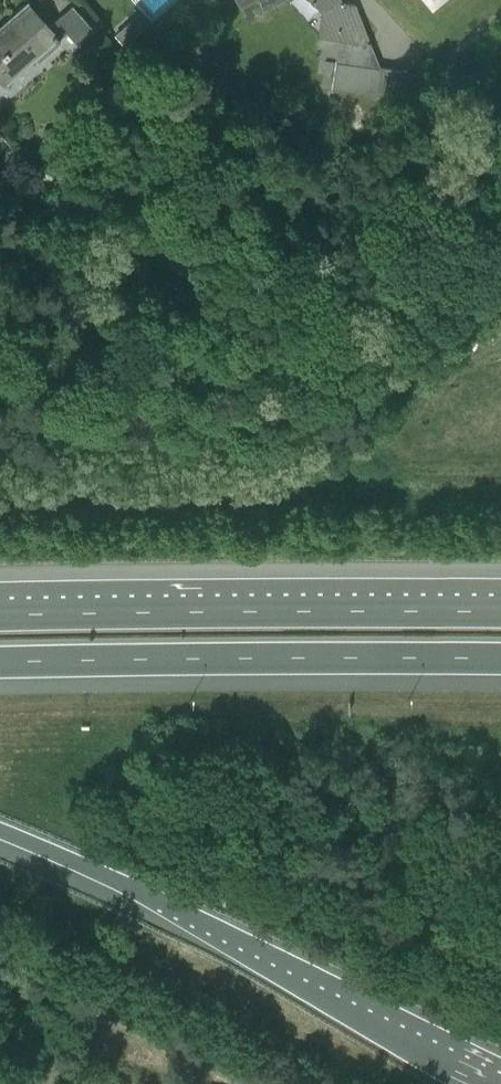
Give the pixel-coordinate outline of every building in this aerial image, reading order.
[(338,39),(371,43),(356,4),(345,3),(342,0),(310,0),(321,11),(317,37),(338,39)] [(5,85),(35,59),(39,62),(60,44),(56,40),(66,32),(75,42),(91,28),(71,6),(47,26),(28,4),(4,25),(8,29),(0,35),(0,80),(5,85)] [(136,35),(127,24),(114,35),(124,46),(136,35)] [(335,61),(335,62),(331,90),(404,100),(407,71),(380,67),(335,61)]
